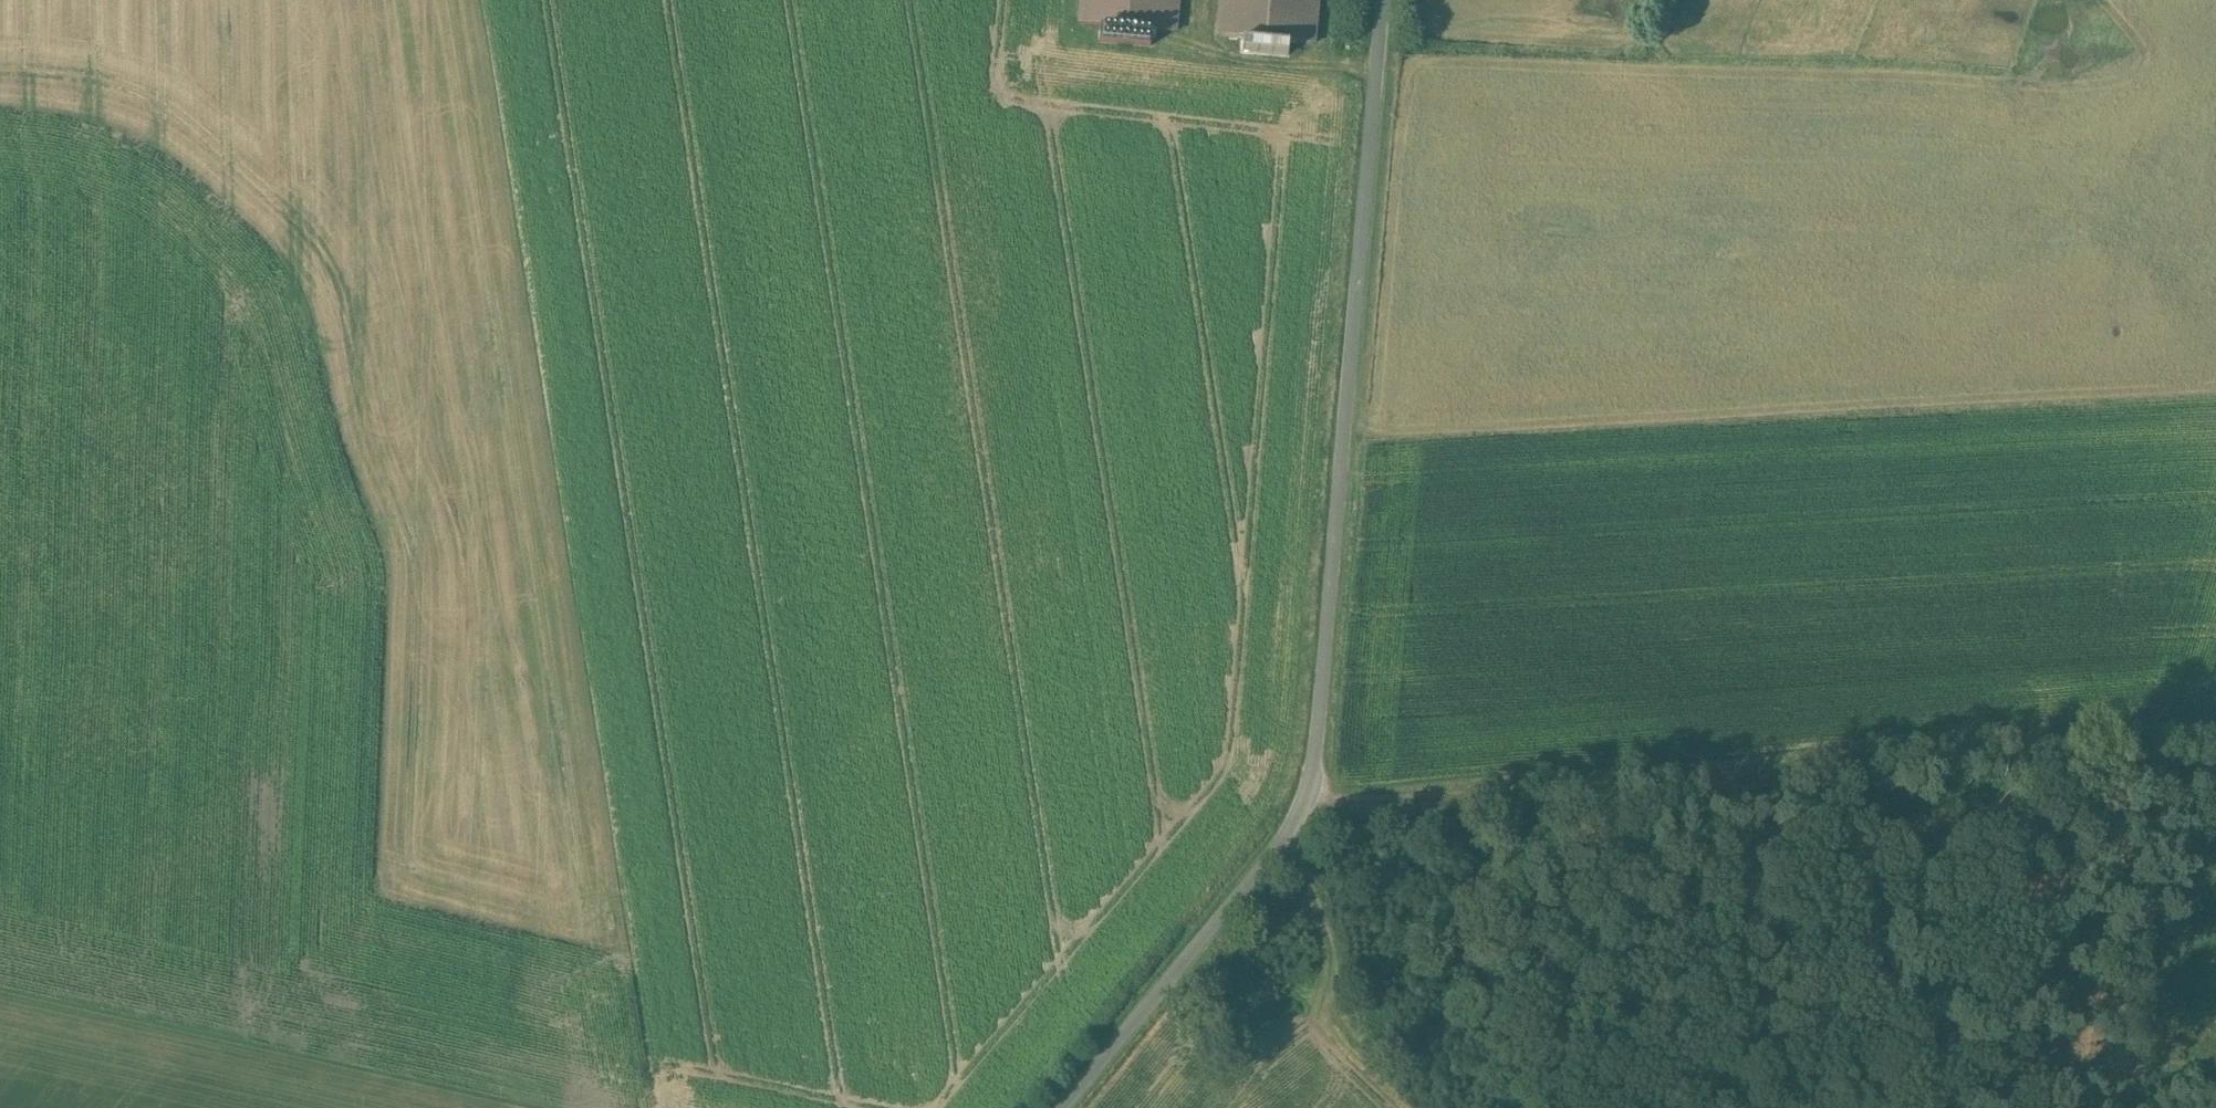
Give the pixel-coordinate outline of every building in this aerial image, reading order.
[(1080,25),(1101,27),(1099,42),(1150,47),(1151,31),(1175,33),(1177,0),(1082,0),(1080,25)] [(1217,36),(1242,39),(1241,51),(1285,55),(1287,43),(1311,45),(1315,0),(1220,0),(1217,36)]
